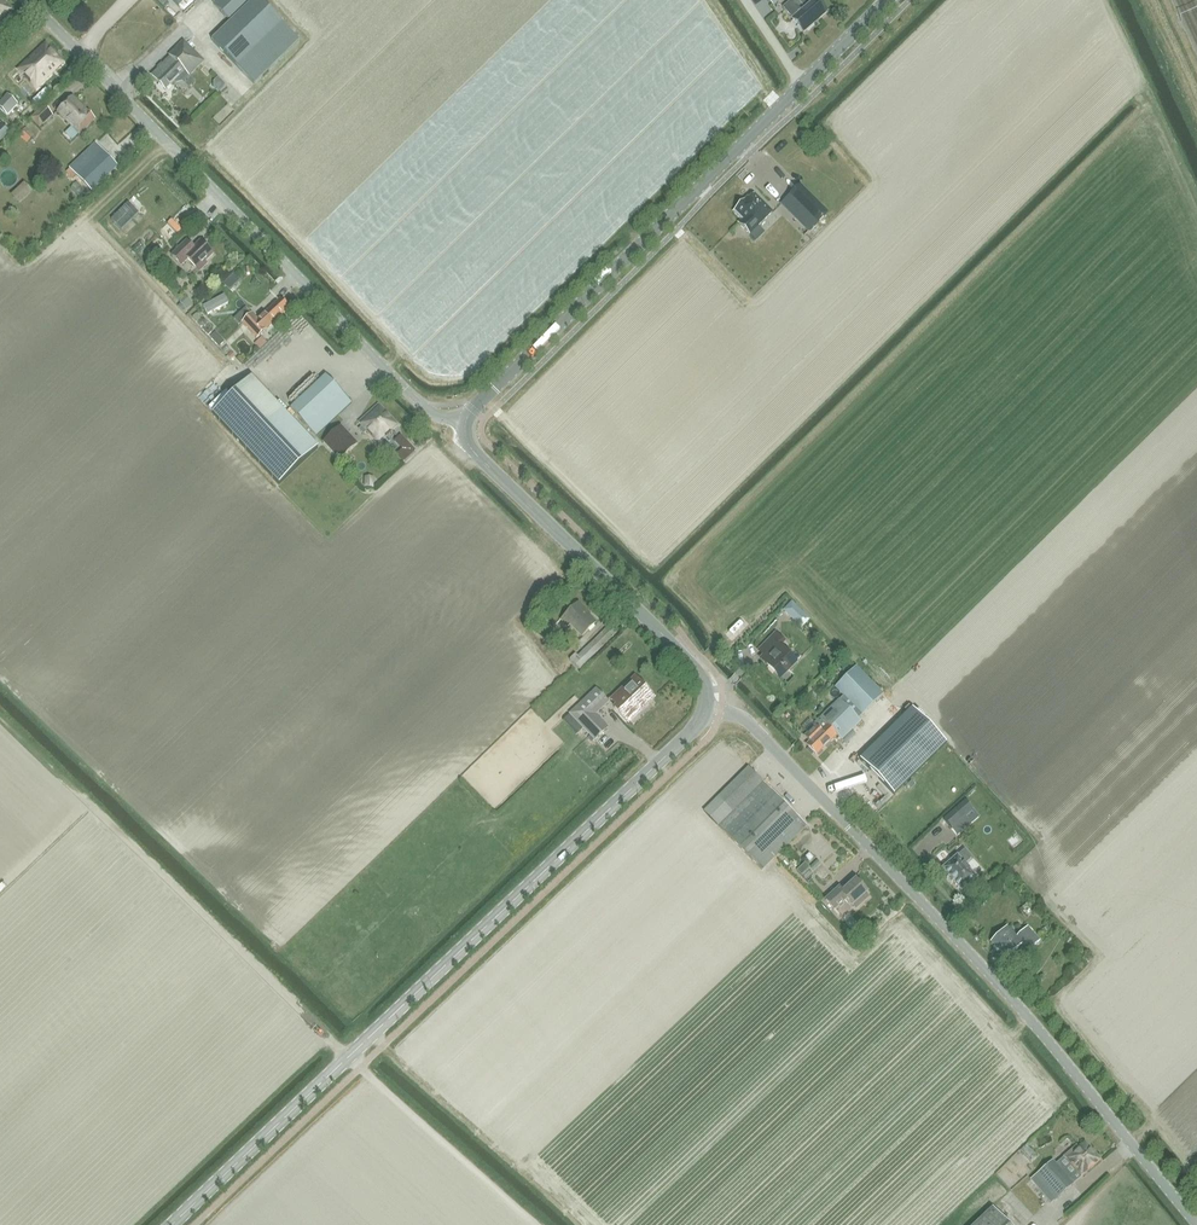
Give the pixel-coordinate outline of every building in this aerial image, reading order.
[(12,9),(3,0),(0,0),(0,22),(12,9)] [(260,0),(209,0),(231,22),(212,41),(237,67),(238,67),(255,84),(299,40),(282,23),(260,0)] [(804,32),(826,13),(815,0),(814,0),(813,1),(812,0),(792,0),(783,8),(791,17),(793,16),(794,18),(793,19),(804,32)] [(204,63),(183,41),(168,56),(170,57),(151,76),(165,91),(184,72),(189,77),(204,63)] [(25,63),(18,70),(36,89),(45,80),(63,63),(46,44),(25,63)] [(12,88),(7,94),(17,101),(22,95),(12,88)] [(7,95),(0,103),(0,109),(8,117),(18,106),(7,95)] [(73,98),(57,114),(79,136),(95,120),(85,110),(73,98)] [(44,108),(31,121),(39,129),(52,116),(44,108)] [(35,136),(26,127),(18,135),(27,144),(35,136)] [(117,167),(113,162),(95,144),(70,168),(66,172),(73,179),(77,175),(92,191),(117,167)] [(778,164),(795,152),(791,146),(774,157),(778,164)] [(33,193),(25,183),(11,196),(19,206),(33,193)] [(801,186),(782,205),(808,231),(827,212),(801,186)] [(735,211),(733,212),(741,220),(738,223),(740,225),(739,225),(750,235),(772,212),(754,194),(749,199),(748,197),(745,201),(744,200),(734,210),(735,211)] [(128,203),(111,220),(121,230),(139,213),(128,203)] [(187,241),(172,255),(181,265),(187,259),(199,271),(207,264),(205,262),(213,255),(200,242),(193,248),(187,241)] [(225,296),(238,282),(230,274),(217,288),(225,296)] [(193,304),(186,296),(179,302),(187,310),(193,304)] [(259,322),(252,315),(253,315),(246,307),(234,319),(240,326),(241,324),(256,340),(267,330),(266,330),(273,324),(288,310),(280,301),(264,315),(265,316),(259,322)] [(218,303),(209,305),(212,315),(220,312),(218,303)] [(195,324),(200,317),(193,313),(189,320),(195,324)] [(225,341),(216,332),(210,338),(219,347),(225,341)] [(235,356),(231,352),(227,356),(231,360),(235,356)] [(290,408),(307,426),(342,392),(326,375),(321,379),(290,408)] [(318,448),(252,377),(213,414),(279,485),(318,448)] [(352,403),(342,392),(307,426),(316,436),(352,403)] [(378,405),(358,423),(378,444),(398,426),(378,405)] [(357,444),(341,426),(323,443),(340,461),(357,444)] [(587,610),(582,606),(579,604),(561,621),(568,628),(571,625),(582,637),(596,624),(584,613),(587,610)] [(798,611),(791,604),(783,612),(789,619),(798,611)] [(580,671),(617,634),(610,627),(573,664),(580,671)] [(780,680),(795,664),(779,649),(785,643),(775,633),(757,651),(763,656),(759,660),(780,680)] [(643,653),(630,640),(619,650),(632,664),(643,653)] [(884,695),(857,666),(835,687),(844,696),(821,719),(820,718),(814,723),(821,731),(820,731),(815,725),(803,736),(809,742),(806,745),(816,755),(836,736),(841,740),(861,721),(858,719),(884,695)] [(628,724),(655,698),(635,676),(612,699),(616,704),(613,708),(628,724)] [(582,701),(569,714),(582,728),(595,741),(608,728),(594,714),(608,701),(595,688),(582,701)] [(894,794),(946,744),(909,705),(904,709),(908,713),(860,760),(894,794)] [(807,825),(748,767),(704,811),(762,869),(807,825)] [(965,801),(944,820),(951,829),(973,810),(965,801)] [(972,858),(964,850),(943,868),(942,869),(943,870),(961,890),(962,891),(963,890),(976,878),(964,864),(972,858)] [(814,860),(809,854),(805,858),(810,863),(814,860)] [(817,860),(809,868),(813,872),(821,865),(817,860)] [(870,897),(866,893),(867,892),(856,880),(842,892),(839,889),(825,901),(834,910),(845,900),(849,904),(850,904),(852,906),(853,905),(857,909),(870,897)] [(849,913),(842,918),(852,930),(859,924),(849,913)] [(1049,929),(1045,923),(1040,927),(1044,932),(1049,929)] [(1017,936),(1008,926),(991,942),(1006,958),(1022,944),(1029,951),(1040,940),(1028,927),(1017,936)] [(1077,1146),(1063,1157),(1056,1163),(1053,1160),(1031,1179),(1051,1203),(1073,1184),(1100,1160),(1085,1142),(1078,1148),(1077,1146)] [(992,1207),(973,1224),(1009,1224),(992,1207)]
